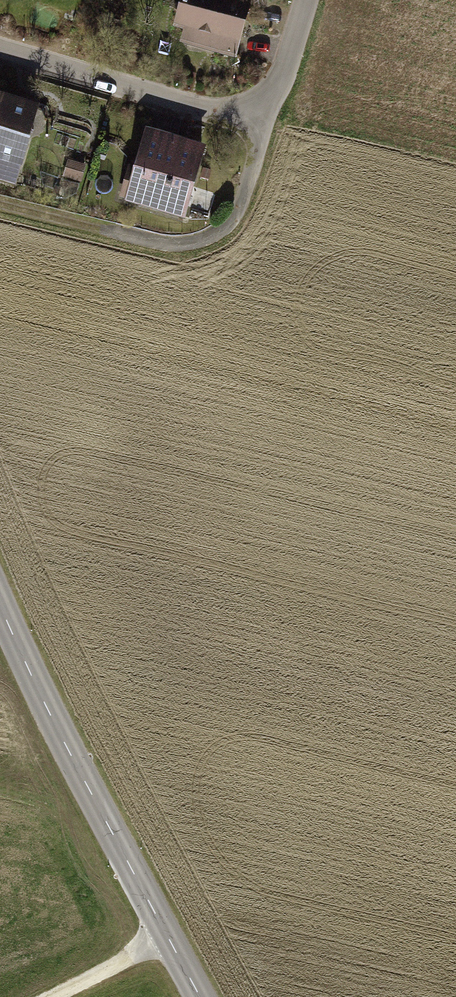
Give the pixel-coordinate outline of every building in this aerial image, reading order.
[(168,33),(181,38),(178,48),(235,68),(255,12),(218,0),(211,0),(209,4),(197,0),(179,0),(168,33)] [(0,94),(0,162),(0,182),(18,188),(33,144),(38,145),(50,109),(0,94)] [(204,153),(143,135),(131,175),(123,173),(114,205),(183,224),(204,153)]
